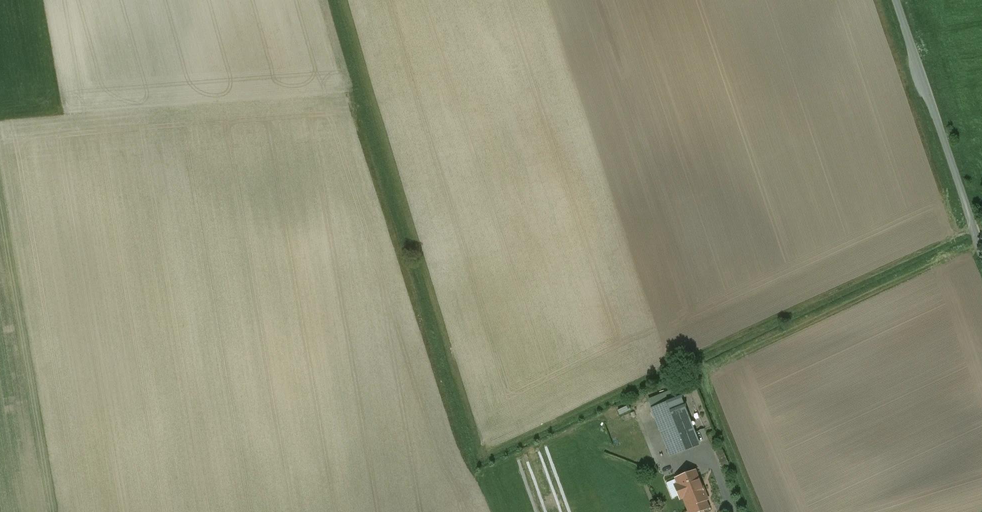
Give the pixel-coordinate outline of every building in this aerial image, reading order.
[(680,398),(651,408),(670,455),(698,444),(680,398)] [(676,479),(678,485),(676,488),(679,496),(683,497),(689,511),(699,511),(708,508),(704,498),(706,497),(701,485),(700,485),(695,471),(676,479)]
